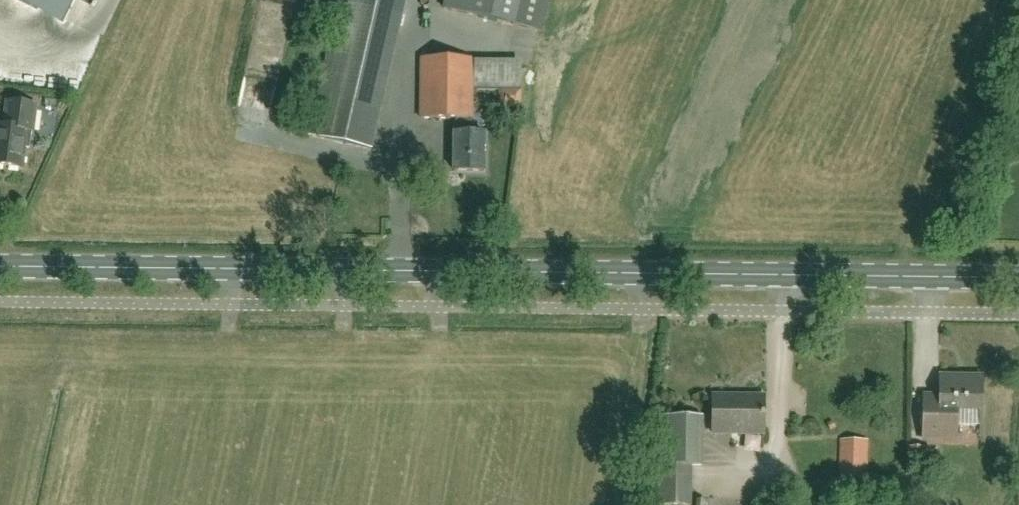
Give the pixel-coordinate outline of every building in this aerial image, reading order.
[(62,22),(73,0),(17,0),(62,22)] [(379,111),(405,0),(338,0),(316,96),(379,111)] [(444,8),(538,30),(545,0),(446,0),(444,8)] [(471,89),(471,60),(422,59),(421,118),(455,119),(454,171),(484,171),(485,134),(470,134),(471,89)] [(520,60),(471,60),(471,89),(501,89),(500,107),(522,107),(523,90),(520,90),(520,60)] [(370,151),(379,111),(316,96),(307,137),(370,151)] [(35,106),(7,102),(4,126),(0,126),(0,166),(23,169),(28,134),(31,134),(35,106)] [(923,413),(923,439),(956,439),(956,425),(980,425),(981,425),(981,379),(980,379),(957,379),(957,376),(939,376),(939,395),(924,395),(923,395),(923,413)] [(712,396),(712,433),(763,433),(763,396),(712,396)] [(660,416),(659,464),(660,464),(659,504),(691,504),(691,465),(702,465),(702,416),(660,416)] [(867,481),(868,440),(840,440),(839,481),(867,481)]
